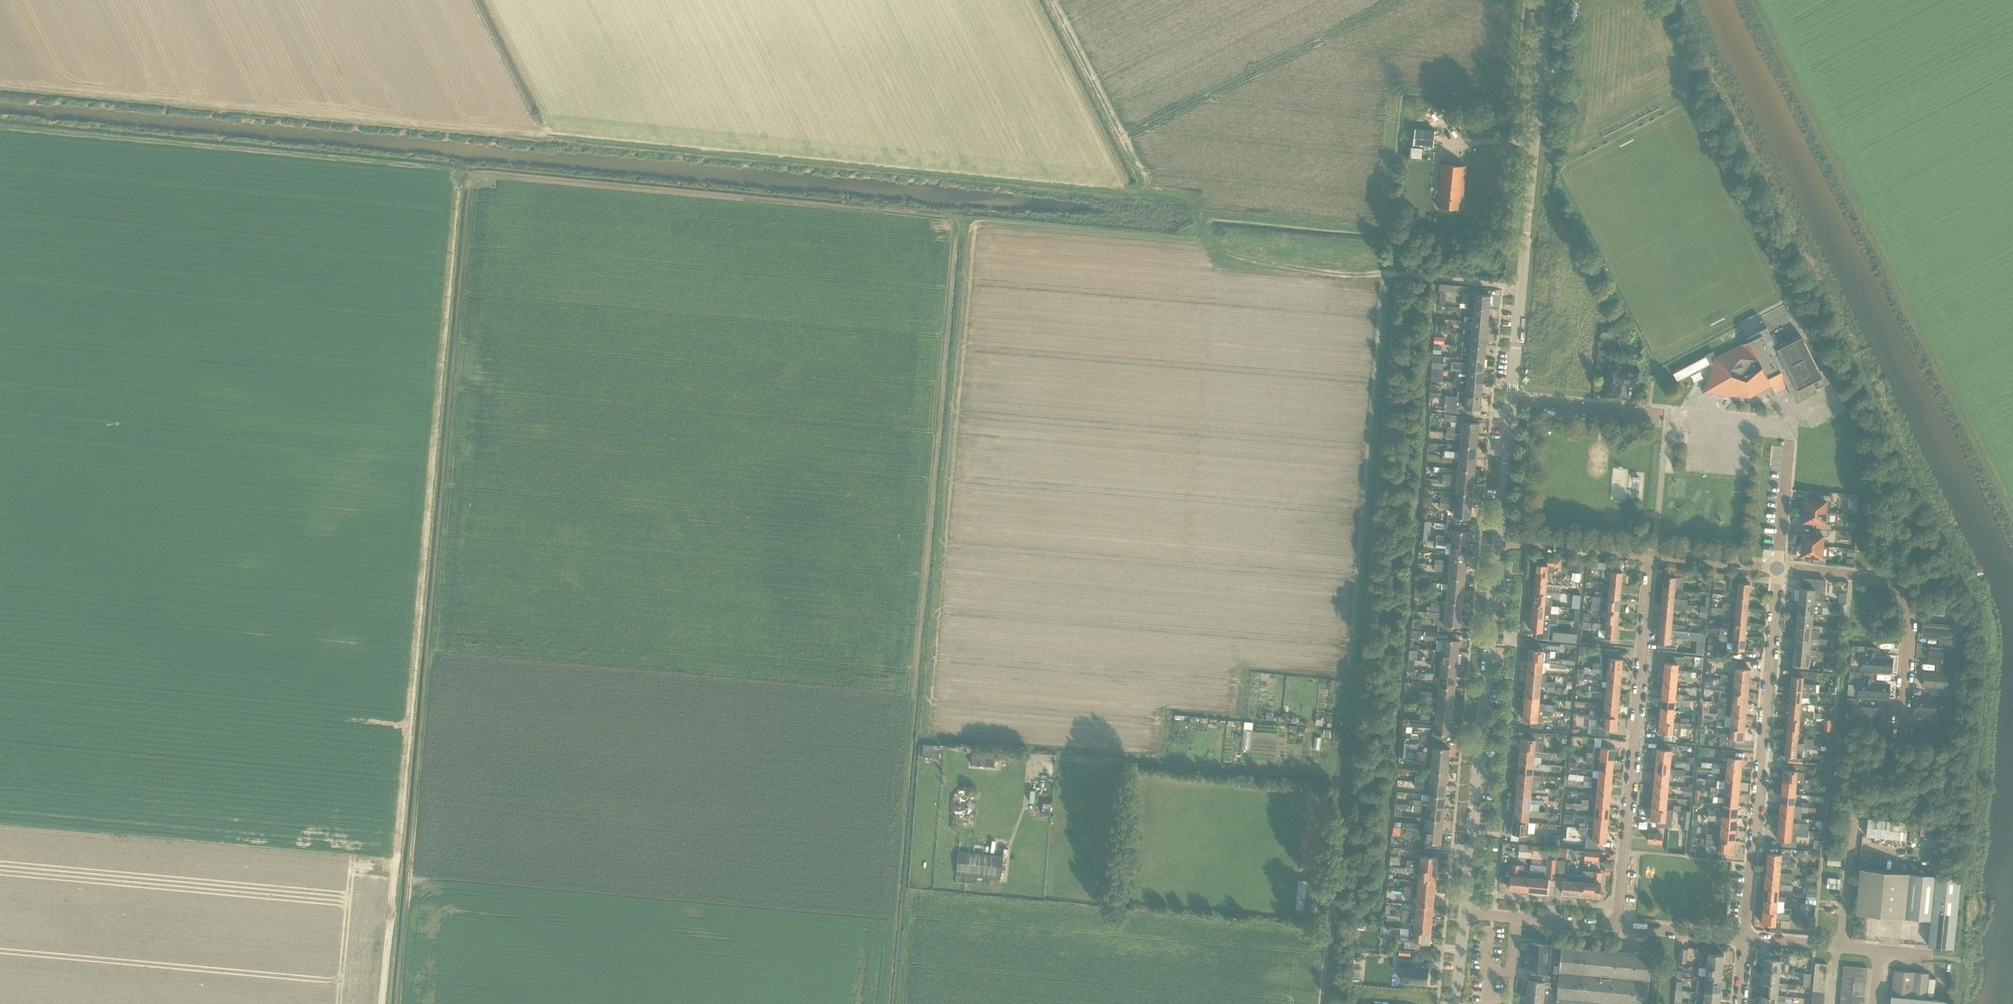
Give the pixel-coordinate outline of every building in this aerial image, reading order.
[(1416,128),(1414,145),(1434,147),(1436,130),(1416,128)] [(1405,155),(1416,156),(1417,145),(1405,145),(1405,155)] [(1439,206),(1462,208),(1466,166),(1443,164),(1439,206)] [(1458,285),(1440,283),(1439,290),(1457,292),(1458,285)] [(1475,308),(1490,310),(1492,295),(1476,294),(1470,293),(1469,303),(1467,302),(1467,303),(1466,308),(1475,308)] [(1827,383),(1820,371),(1786,303),(1785,303),(1785,304),(1762,316),(1762,315),(1761,315),(1769,332),(1764,334),(1763,333),(1716,357),(1715,362),(1713,366),(1704,392),(1750,396),(1773,385),(1777,392),(1777,393),(1790,386),(1789,386),(1790,385),(1788,382),(1794,380),(1802,396),(1827,383)] [(1473,321),(1489,322),(1490,310),(1475,308),(1474,316),(1466,315),(1465,320),(1473,321)] [(1552,311),(1551,323),(1571,325),(1572,313),(1552,311)] [(1443,318),(1437,318),(1436,330),(1439,330),(1439,321),(1446,322),(1446,319),(1443,318)] [(1464,333),(1472,333),(1488,335),(1489,322),(1473,321),(1473,329),(1464,328),(1464,333)] [(1551,323),(1550,334),(1570,335),(1571,325),(1551,323)] [(1488,335),(1472,333),(1471,341),(1463,341),(1463,345),(1471,346),(1487,347),(1488,335)] [(1550,334),(1550,344),(1569,346),(1570,335),(1550,334)] [(1627,336),(1619,339),(1624,353),(1633,350),(1627,336)] [(1434,344),(1433,353),(1442,354),(1442,345),(1434,344)] [(1550,344),(1549,355),(1568,357),(1569,346),(1550,344)] [(1487,347),(1471,346),(1470,354),(1462,353),(1462,358),(1470,358),(1486,360),(1487,347)] [(1599,350),(1598,364),(1606,364),(1608,351),(1599,350)] [(1706,357),(1674,373),(1678,380),(1710,364),(1711,365),(1713,366),(1715,362),(1713,362),(1711,357),(1715,355),(1713,351),(1706,355),(1706,357)] [(1433,368),(1438,368),(1443,369),(1444,356),(1433,355),(1432,368),(1433,368)] [(1549,355),(1548,366),(1568,368),(1568,357),(1549,355)] [(1638,356),(1634,358),(1641,371),(1645,369),(1638,356)] [(1469,371),(1485,372),(1486,360),(1470,358),(1469,363),(1452,361),(1452,369),(1460,370),(1469,371)] [(1548,366),(1547,377),(1567,379),(1568,368),(1548,366)] [(1454,382),(1467,384),(1483,385),(1485,372),(1469,371),(1468,379),(1454,378),(1454,382)] [(1483,385),(1467,384),(1467,391),(1459,391),(1458,395),(1482,397),(1483,385)] [(1446,395),(1445,412),(1474,414),(1474,408),(1481,409),(1482,397),(1458,395),(1458,396),(1446,395)] [(1454,415),(1453,421),(1463,421),(1462,433),(1478,434),(1479,423),(1472,422),(1473,417),(1454,415)] [(1461,439),(1461,445),(1477,447),(1478,434),(1462,433),(1457,432),(1447,432),(1447,437),(1461,439)] [(1446,450),(1445,455),(1445,456),(1476,459),(1477,447),(1461,445),(1460,451),(1446,450)] [(1459,462),(1459,469),(1475,470),(1476,459),(1445,456),(1445,455),(1443,455),(1443,461),(1459,462)] [(1607,466),(1606,497),(1621,498),(1622,466),(1607,466)] [(1458,481),(1474,482),(1475,470),(1459,469),(1458,481)] [(1772,490),(1772,479),(1778,479),(1778,470),(1764,471),(1765,491),(1772,490)] [(1457,492),(1473,494),(1474,482),(1458,481),(1457,492)] [(1441,503),(1472,506),(1473,494),(1457,492),(1456,498),(1441,497),(1441,503)] [(1424,493),(1424,501),(1432,501),(1432,493),(1424,493)] [(1807,499),(1806,510),(1831,512),(1832,495),(1819,494),(1818,500),(1807,499)] [(1448,515),(1448,522),(1463,523),(1463,517),(1471,518),(1472,506),(1441,503),(1440,508),(1455,509),(1455,515),(1448,515)] [(1831,512),(1806,510),(1805,521),(1816,522),(1816,528),(1829,529),(1831,529),(1832,522),(1830,522),(1831,512)] [(1438,535),(1437,540),(1469,543),(1470,531),(1462,530),(1463,523),(1448,522),(1447,522),(1445,535),(1438,535)] [(1829,529),(1816,528),(1815,534),(1804,533),(1803,544),(1823,546),(1824,535),(1829,535),(1829,529)] [(1421,531),(1420,539),(1428,539),(1429,531),(1421,531)] [(1451,553),(1468,555),(1469,543),(1437,540),(1437,546),(1452,547),(1451,553)] [(1803,544),(1802,554),(1814,555),(1813,562),(1826,563),(1827,556),(1828,556),(1829,546),(1823,546),(1803,544)] [(1450,565),(1467,567),(1468,555),(1451,553),(1450,565)] [(1536,577),(1547,578),(1548,572),(1555,572),(1556,566),(1561,566),(1562,558),(1544,557),(1543,564),(1537,564),(1536,577)] [(1595,561),(1595,568),(1604,569),(1603,576),(1605,576),(1611,576),(1611,584),(1622,585),(1623,571),(1620,571),(1613,571),(1614,563),(1614,562),(1595,561)] [(1450,570),(1449,577),(1466,579),(1467,567),(1450,565),(1444,565),(1435,564),(1435,570),(1444,570),(1450,570)] [(1738,595),(1750,596),(1751,583),(1743,582),(1743,575),(1732,575),(1730,587),(1739,588),(1738,595)] [(1415,586),(1422,587),(1422,586),(1421,586),(1422,583),(1425,583),(1425,577),(1416,576),(1415,586)] [(1663,589),(1675,590),(1676,577),(1664,576),(1663,589)] [(1466,579),(1449,577),(1449,583),(1433,582),(1433,587),(1442,588),(1448,589),(1464,590),(1466,579)] [(1536,577),(1535,590),(1560,593),(1561,585),(1547,584),(1547,578),(1536,577)] [(1799,588),(1798,601),(1814,602),(1814,601),(1823,601),(1824,601),(1826,580),(1803,578),(1802,588),(1799,588)] [(1622,585),(1611,584),(1610,597),(1621,598),(1622,585)] [(1447,601),(1463,602),(1464,590),(1448,589),(1447,601)] [(1663,589),(1662,602),(1688,605),(1689,604),(1689,599),(1681,598),(1681,597),(1674,597),(1675,590),(1663,589)] [(1560,598),(1560,593),(1535,590),(1534,604),(1545,605),(1545,604),(1553,605),(1553,597),(1560,598)] [(1573,593),(1572,607),(1574,607),(1580,608),(1581,595),(1581,594),(1573,593)] [(1608,610),(1620,611),(1621,598),(1610,597),(1603,596),(1595,596),(1596,595),(1593,595),(1593,602),(1601,603),(1600,609),(1602,609),(1608,610)] [(1738,595),(1737,608),(1749,609),(1750,596),(1738,595)] [(1446,612),(1462,614),(1463,602),(1447,601),(1446,612)] [(1813,613),(1821,614),(1823,601),(1814,601),(1814,602),(1798,601),(1797,613),(1813,615),(1813,613)] [(1661,616),(1672,617),(1673,609),(1687,610),(1688,609),(1693,610),(1694,604),(1689,604),(1688,605),(1662,602),(1661,616)] [(1534,604),(1532,617),(1550,618),(1550,613),(1552,613),(1553,605),(1545,604),(1545,605),(1534,604)] [(1700,616),(1707,617),(1708,606),(1701,605),(1700,616)] [(1737,608),(1736,622),(1747,623),(1749,609),(1737,608)] [(1594,617),(1593,622),(1601,623),(1607,623),(1619,624),(1620,611),(1608,610),(1602,609),(1601,618),(1594,617)] [(1427,611),(1427,617),(1435,617),(1434,623),(1439,624),(1438,630),(1440,630),(1452,631),(1453,625),(1455,626),(1461,626),(1462,614),(1446,612),(1440,612),(1431,611),(1427,611)] [(1821,615),(1821,614),(1813,613),(1813,615),(1797,613),(1796,626),(1812,627),(1812,626),(1813,618),(1821,619),(1821,615)] [(1661,616),(1660,629),(1686,631),(1686,626),(1678,625),(1678,624),(1672,624),(1672,617),(1661,616)] [(1558,619),(1550,618),(1532,617),(1531,631),(1537,631),(1536,638),(1548,639),(1550,624),(1558,624),(1558,619)] [(1413,618),(1412,627),(1421,628),(1422,619),(1413,618)] [(1710,628),(1709,633),(1746,636),(1747,623),(1736,622),(1729,621),(1728,628),(1720,628),(1710,628)] [(1601,623),(1593,622),(1593,628),(1607,629),(1606,637),(1617,638),(1619,624),(1607,623),(1601,623)] [(1955,639),(1956,625),(1924,623),(1922,636),(1955,639)] [(1812,627),(1796,626),(1795,639),(1811,640),(1811,638),(1819,639),(1820,626),(1812,626),(1812,627)] [(1412,630),(1411,636),(1415,636),(1420,637),(1420,638),(1437,639),(1436,650),(1434,649),(1434,650),(1459,653),(1460,641),(1452,640),(1452,634),(1452,633),(1412,629),(1412,630)] [(1686,631),(1660,629),(1659,642),(1676,644),(1677,637),(1687,638),(1688,631),(1686,631)] [(1554,632),(1553,640),(1577,642),(1578,634),(1554,632)] [(1709,633),(1709,641),(1710,641),(1712,641),(1716,640),(1719,640),(1721,640),(1727,641),(1727,648),(1730,651),(1735,651),(1736,649),(1745,650),(1746,636),(1709,633)] [(1795,639),(1794,651),(1810,653),(1810,651),(1810,642),(1828,644),(1828,640),(1819,639),(1811,638),(1811,640),(1795,639)] [(1704,654),(1705,641),(1697,640),(1696,653),(1704,654)] [(1530,649),(1529,661),(1557,664),(1560,664),(1561,659),(1551,658),(1551,650),(1560,651),(1561,645),(1536,643),(1536,649),(1530,649)] [(1580,646),(1579,654),(1588,655),(1588,646),(1580,646)] [(1930,647),(1929,660),(1958,662),(1959,649),(1930,647)] [(1593,667),(1623,670),(1624,658),(1616,657),(1617,649),(1603,648),(1601,662),(1594,662),(1594,667),(1593,667)] [(1410,649),(1409,658),(1415,659),(1416,659),(1418,659),(1418,650),(1410,649)] [(1441,662),(1441,663),(1457,664),(1459,653),(1434,650),(1433,661),(1441,662)] [(1794,651),(1792,666),(1808,668),(1809,657),(1818,658),(1818,657),(1819,652),(1810,651),(1810,653),(1794,651)] [(1862,654),(1861,670),(1897,672),(1898,656),(1862,654)] [(1665,663),(1664,674),(1678,675),(1685,676),(1692,677),(1692,671),(1678,670),(1678,668),(1679,663),(1684,664),(1685,659),(1685,657),(1673,656),(1673,663),(1665,663)] [(1480,666),(1480,662),(1462,661),(1462,667),(1469,667),(1469,672),(1483,672),(1483,666),(1480,666)] [(1529,661),(1527,673),(1541,674),(1542,667),(1557,668),(1557,664),(1529,661)] [(1441,663),(1440,675),(1456,676),(1457,664),(1441,663)] [(1623,670),(1593,667),(1593,671),(1601,672),(1601,673),(1609,674),(1608,681),(1622,682),(1623,670)] [(1735,681),(1749,682),(1750,670),(1736,669),(1735,681)] [(1923,671),(1922,686),(1952,688),(1953,673),(1923,671)] [(1548,687),(1555,687),(1556,681),(1547,681),(1548,675),(1541,674),(1527,673),(1526,685),(1540,686),(1548,687)] [(1678,675),(1664,674),(1663,686),(1677,687),(1678,675)] [(1440,675),(1439,686),(1455,688),(1456,676),(1440,675)] [(1791,690),(1817,692),(1817,686),(1803,684),(1804,677),(1792,676),(1791,690)] [(1728,690),(1728,692),(1748,694),(1749,682),(1735,681),(1727,680),(1727,685),(1720,684),(1720,690),(1728,690)] [(1894,682),(1859,680),(1858,695),(1893,697),(1894,682)] [(1622,682),(1608,681),(1608,687),(1593,686),(1592,690),(1592,691),(1607,692),(1621,694),(1622,682)] [(1525,697),(1539,698),(1540,686),(1526,685),(1525,697)] [(1438,697),(1438,698),(1454,700),(1455,688),(1439,686),(1439,692),(1421,690),(1421,696),(1423,696),(1432,697),(1438,697)] [(1662,698),(1683,699),(1683,694),(1676,694),(1677,687),(1663,686),(1662,698)] [(1791,690),(1789,703),(1801,704),(1801,703),(1801,697),(1801,696),(1816,697),(1817,692),(1791,690)] [(1620,705),(1621,694),(1607,692),(1606,704),(1620,705)] [(1733,705),(1747,706),(1748,694),(1728,692),(1727,697),(1719,696),(1719,701),(1733,703),(1733,705)] [(1948,699),(1917,696),(1915,712),(1947,715),(1948,699)] [(1525,697),(1524,709),(1554,711),(1554,710),(1555,710),(1556,704),(1539,703),(1539,698),(1525,697)] [(1437,710),(1453,711),(1454,700),(1438,698),(1437,710)] [(1690,700),(1683,699),(1662,698),(1661,709),(1675,710),(1675,704),(1690,705),(1691,700),(1690,700)] [(1718,709),(1718,713),(1732,714),(1731,716),(1746,718),(1747,706),(1733,705),(1733,703),(1724,702),(1723,709),(1718,709)] [(1789,703),(1788,716),(1805,718),(1805,716),(1814,717),(1814,711),(1808,710),(1809,705),(1801,704),(1789,703)] [(1591,715),(1619,717),(1620,705),(1606,704),(1606,710),(1591,709),(1591,715)] [(1886,708),(1853,706),(1852,721),(1885,723),(1886,708)] [(1554,711),(1524,709),(1523,721),(1531,721),(1530,727),(1542,728),(1543,721),(1544,721),(1544,715),(1545,715),(1545,714),(1553,715),(1554,711)] [(1674,722),(1675,710),(1661,709),(1660,721),(1674,722)] [(1437,710),(1436,721),(1452,723),(1453,711),(1437,710)] [(1619,717),(1591,715),(1590,718),(1597,719),(1596,725),(1592,725),(1592,733),(1610,735),(1611,728),(1618,729),(1619,717)] [(1725,716),(1725,726),(1730,726),(1730,728),(1745,729),(1746,718),(1731,716),(1725,716)] [(1787,729),(1798,730),(1799,729),(1804,730),(1805,718),(1788,716),(1788,722),(1786,722),(1785,723),(1784,727),(1786,729),(1787,729)] [(1825,730),(1833,731),(1834,719),(1825,719),(1825,730)] [(1431,721),(1430,726),(1435,726),(1435,731),(1433,731),(1432,740),(1445,741),(1445,734),(1451,735),(1452,723),(1436,721),(1431,721)] [(1659,733),(1665,734),(1664,741),(1675,742),(1676,735),(1679,735),(1679,728),(1686,728),(1687,723),(1680,723),(1674,722),(1660,721),(1659,733)] [(1412,726),(1403,725),(1402,737),(1411,738),(1412,726)] [(1743,742),(1745,729),(1730,728),(1730,736),(1720,735),(1719,746),(1735,748),(1735,741),(1743,742)] [(1786,743),(1797,744),(1798,730),(1787,729),(1786,743)] [(1520,742),(1519,750),(1520,750),(1544,752),(1545,733),(1542,733),(1530,732),(1529,738),(1521,738),(1521,742),(1520,742)] [(1400,756),(1404,757),(1406,757),(1407,747),(1417,748),(1418,739),(1402,737),(1400,750),(1400,751),(1400,756)] [(1587,758),(1614,760),(1615,748),(1610,748),(1610,738),(1602,737),(1602,746),(1594,746),(1594,753),(1587,753),(1587,758)] [(1418,752),(1418,758),(1427,759),(1427,758),(1432,759),(1449,761),(1450,749),(1444,748),(1445,741),(1432,740),(1431,747),(1433,747),(1433,753),(1418,752)] [(1656,761),(1671,762),(1672,751),(1677,751),(1678,744),(1665,743),(1665,749),(1657,749),(1656,761)] [(1786,743),(1785,756),(1788,756),(1788,763),(1802,764),(1803,749),(1812,750),(1812,749),(1819,749),(1819,745),(1814,745),(1804,744),(1797,744),(1786,743)] [(938,746),(924,745),(923,757),(937,758),(938,746)] [(1736,750),(1723,749),(1722,756),(1728,757),(1728,764),(1702,762),(1701,767),(1728,769),(1742,770),(1743,758),(1735,757),(1736,750)] [(1519,753),(1518,762),(1519,762),(1534,763),(1534,762),(1534,756),(1551,758),(1551,752),(1544,752),(1520,750),(1520,753),(1519,753)] [(966,754),(966,764),(989,765),(989,755),(966,754)] [(1599,771),(1613,772),(1614,760),(1587,758),(1587,762),(1593,762),(1593,770),(1599,771)] [(1432,759),(1431,771),(1448,773),(1449,761),(1432,759)] [(1655,772),(1670,774),(1670,773),(1685,775),(1686,770),(1670,769),(1671,762),(1656,761),(1655,772)] [(1517,773),(1518,774),(1532,775),(1533,768),(1549,769),(1550,769),(1550,764),(1534,762),(1534,763),(1519,762),(1519,765),(1518,765),(1517,773)] [(1782,782),(1811,784),(1811,778),(1805,778),(1806,771),(1803,771),(1804,766),(1792,764),(1791,771),(1783,770),(1782,782)] [(1726,781),(1741,782),(1742,770),(1728,769),(1726,781)] [(1446,785),(1448,773),(1431,771),(1431,777),(1416,775),(1416,781),(1424,782),(1446,785)] [(1585,781),(1612,783),(1613,772),(1599,771),(1598,777),(1592,776),(1585,775),(1585,774),(1570,773),(1569,779),(1585,780),(1585,781)] [(1654,784),(1669,785),(1670,774),(1655,772),(1654,784)] [(1517,777),(1516,785),(1517,785),(1531,787),(1531,786),(1539,787),(1540,780),(1547,780),(1547,776),(1532,775),(1518,774),(1518,777),(1517,777)] [(1429,795),(1445,796),(1446,785),(1424,782),(1416,781),(1415,786),(1430,788),(1429,795)] [(1597,794),(1610,795),(1612,783),(1585,781),(1584,785),(1591,785),(1591,786),(1598,786),(1597,794)] [(1711,791),(1740,794),(1741,782),(1726,781),(1726,787),(1718,787),(1718,786),(1711,786),(1711,790),(1711,791)] [(1782,782),(1781,793),(1795,795),(1795,788),(1810,790),(1810,788),(1811,784),(1782,782)] [(1669,785),(1654,784),(1653,796),(1668,797),(1669,785)] [(1516,797),(1549,801),(1549,795),(1537,794),(1537,796),(1531,795),(1531,791),(1546,792),(1546,787),(1539,787),(1531,786),(1531,787),(1517,785),(1517,789),(1516,789),(1515,797),(1516,797)] [(1724,804),(1739,806),(1740,794),(1711,791),(1711,795),(1725,796),(1724,804)] [(1780,805),(1794,806),(1795,795),(1781,793),(1780,805)] [(1596,806),(1609,807),(1610,795),(1597,794),(1596,806)] [(1423,800),(1423,806),(1428,806),(1444,808),(1445,804),(1445,796),(1429,795),(1428,801),(1423,800)] [(949,825),(969,825),(969,796),(955,796),(955,804),(949,804),(949,825)] [(1652,808),(1667,809),(1668,797),(1653,796),(1652,808)] [(1515,801),(1514,809),(1515,809),(1529,811),(1529,809),(1537,810),(1540,810),(1540,803),(1549,804),(1549,801),(1516,797),(1516,801),(1515,801)] [(1739,806),(1724,804),(1723,815),(1723,816),(1738,817),(1739,806)] [(1780,805),(1779,817),(1793,818),(1793,810),(1801,811),(1801,807),(1794,806),(1780,805)] [(1423,806),(1422,811),(1427,812),(1427,818),(1443,820),(1444,808),(1428,806),(1423,806)] [(1595,817),(1608,818),(1609,807),(1596,806),(1595,817)] [(1656,826),(1672,827),(1674,810),(1667,809),(1652,808),(1651,820),(1657,820),(1656,826)] [(1513,821),(1514,821),(1528,822),(1529,816),(1546,817),(1546,811),(1540,810),(1529,809),(1529,811),(1515,809),(1515,813),(1514,813),(1513,821)] [(1684,810),(1683,821),(1690,821),(1691,811),(1684,810)] [(1709,815),(1709,814),(1702,813),(1701,818),(1708,819),(1723,820),(1723,821),(1722,828),(1737,829),(1738,817),(1723,816),(1723,815),(1716,814),(1716,815),(1709,815)] [(1565,814),(1565,822),(1574,823),(1575,814),(1565,814)] [(1580,828),(1607,830),(1608,818),(1595,817),(1594,823),(1580,822),(1580,828)] [(1778,828),(1808,831),(1809,823),(1792,822),(1793,818),(1779,817),(1778,828)] [(1411,829),(1442,831),(1443,820),(1427,818),(1426,824),(1412,822),(1411,829)] [(1866,836),(1907,840),(1909,823),(1869,819),(1866,836)] [(1513,825),(1512,833),(1520,834),(1520,841),(1526,841),(1537,842),(1537,835),(1535,835),(1536,823),(1528,822),(1514,821),(1514,825),(1513,825)] [(1607,830),(1580,828),(1579,833),(1587,834),(1586,847),(1598,848),(1599,841),(1606,842),(1607,830)] [(1706,838),(1736,841),(1737,829),(1722,828),(1722,834),(1707,833),(1706,838)] [(1778,828),(1777,840),(1782,841),(1782,846),(1795,847),(1796,840),(1796,836),(1808,837),(1808,831),(1778,828)] [(1442,831),(1411,829),(1411,833),(1425,834),(1425,835),(1424,842),(1441,844),(1442,831)] [(1550,843),(1559,844),(1560,834),(1550,833),(1550,843)] [(1649,842),(1661,844),(1662,835),(1650,833),(1649,842)] [(1814,845),(1815,839),(1809,837),(1807,844),(1814,845)] [(1736,841),(1706,838),(1706,844),(1721,845),(1720,852),(1735,853),(1736,841)] [(1519,856),(1531,857),(1533,844),(1520,843),(1519,856)] [(1533,870),(1531,891),(1547,892),(1548,883),(1555,884),(1558,849),(1549,848),(1548,859),(1547,859),(1546,871),(1533,870)] [(1560,848),(1560,856),(1567,856),(1568,848),(1560,848)] [(1406,866),(1437,869),(1438,856),(1434,856),(1435,850),(1419,849),(1418,856),(1421,856),(1420,863),(1414,862),(1414,861),(1407,860),(1406,866)] [(1767,866),(1780,867),(1794,868),(1795,863),(1789,863),(1791,850),(1782,849),(1781,855),(1768,854),(1767,866)] [(959,850),(956,874),(1000,879),(1001,875),(1005,875),(1005,872),(1002,872),(1002,869),(1006,870),(1006,863),(1002,862),(1003,855),(959,850)] [(1586,859),(1599,860),(1600,853),(1586,851),(1586,859)] [(1828,866),(1841,867),(1842,856),(1829,854),(1828,866)] [(1391,856),(1390,864),(1399,865),(1400,856),(1391,856)] [(1566,860),(1558,859),(1555,884),(1563,885),(1562,894),(1582,895),(1583,875),(1567,873),(1566,876),(1565,876),(1566,860)] [(1510,889),(1531,891),(1533,870),(1524,870),(1524,865),(1513,864),(1512,875),(1511,875),(1510,889)] [(1419,880),(1436,881),(1437,869),(1406,866),(1406,871),(1419,872),(1419,880)] [(1766,877),(1779,879),(1779,878),(1793,880),(1794,875),(1780,874),(1780,867),(1767,866),(1766,877)] [(1953,949),(1956,923),(1960,878),(1859,869),(1855,914),(1930,921),(1928,947),(1953,949)] [(1602,872),(1584,870),(1582,895),(1600,897),(1602,872)] [(1764,889),(1778,890),(1792,892),(1793,886),(1779,885),(1779,879),(1766,877),(1764,889)] [(1826,888),(1839,890),(1840,880),(1828,878),(1826,888)] [(1305,910),(1314,910),(1313,920),(1325,922),(1326,911),(1319,911),(1321,881),(1308,880),(1305,910)] [(1404,891),(1435,894),(1436,881),(1419,880),(1418,887),(1404,886),(1404,891)] [(1816,892),(1817,885),(1808,884),(1807,891),(1808,891),(1816,892)] [(1390,894),(1397,895),(1397,888),(1382,887),(1381,898),(1389,898),(1390,894)] [(1763,901),(1777,902),(1791,903),(1791,899),(1778,898),(1778,890),(1764,889),(1763,901)] [(1416,904),(1434,906),(1435,894),(1404,891),(1403,895),(1412,896),(1417,897),(1416,904)] [(1797,908),(1808,909),(1809,901),(1797,900),(1797,908)] [(1763,901),(1762,912),(1776,914),(1777,902),(1763,901)] [(1416,904),(1415,917),(1432,918),(1434,906),(1416,904)] [(1783,914),(1776,914),(1762,912),(1761,925),(1771,925),(1771,931),(1780,932),(1781,920),(1789,921),(1790,915),(1783,914)] [(1432,918),(1415,917),(1411,916),(1402,915),(1401,920),(1415,921),(1414,928),(1414,929),(1431,931),(1432,918)] [(1804,916),(1803,922),(1808,922),(1807,928),(1813,929),(1814,916),(1804,916)] [(1414,929),(1414,928),(1410,928),(1409,935),(1400,934),(1400,940),(1405,940),(1404,947),(1421,949),(1421,942),(1430,943),(1431,931),(1414,929)] [(1549,945),(1530,943),(1529,950),(1526,950),(1525,959),(1528,960),(1527,967),(1547,969),(1549,945)] [(1651,955),(1562,946),(1558,988),(1557,995),(1556,1003),(1647,1003),(1651,955)] [(1679,962),(1686,963),(1687,950),(1680,949),(1679,962)] [(1355,953),(1355,956),(1357,959),(1360,959),(1363,957),(1363,954),(1361,951),(1358,951),(1355,953)] [(1765,960),(1764,970),(1785,972),(1786,964),(1789,965),(1790,960),(1790,954),(1781,953),(1780,959),(1780,961),(1765,960)] [(1698,968),(1707,969),(1722,970),(1724,955),(1708,954),(1707,964),(1699,963),(1698,968)] [(1412,959),(1400,958),(1399,966),(1405,966),(1404,982),(1427,984),(1429,968),(1411,966),(1412,959)] [(1855,974),(1867,976),(1868,969),(1856,967),(1855,973),(1855,974)] [(1706,981),(1721,982),(1722,970),(1707,969),(1698,968),(1698,976),(1697,980),(1706,981)] [(1764,970),(1763,983),(1779,984),(1779,976),(1788,977),(1788,973),(1785,972),(1764,970)] [(1925,999),(1927,974),(1894,971),(1891,1003),(1946,1003),(1946,1001),(1925,999)] [(1543,994),(1557,995),(1558,988),(1555,988),(1555,987),(1544,986),(1544,982),(1550,983),(1550,976),(1530,974),(1529,981),(1528,981),(1527,993),(1543,995),(1543,994)] [(1720,995),(1721,982),(1706,981),(1697,980),(1696,993),(1705,993),(1720,995)] [(1762,995),(1777,997),(1778,989),(1786,989),(1795,990),(1796,986),(1779,984),(1763,983),(1762,995)] [(1853,995),(1865,996),(1866,989),(1853,988),(1853,989),(1853,995)] [(1527,993),(1526,1003),(1542,1003),(1543,995),(1527,993)] [(1720,995),(1705,993),(1704,1001),(1695,1000),(1695,1003),(1719,1003),(1720,995)] [(1758,1003),(1785,1003),(1785,1002),(1786,997),(1777,997),(1762,995),(1761,1001),(1760,1001),(1758,1002),(1758,1003)] [(1852,1001),(1852,1002),(1864,1003),(1865,996),(1853,995),(1852,1001)]
